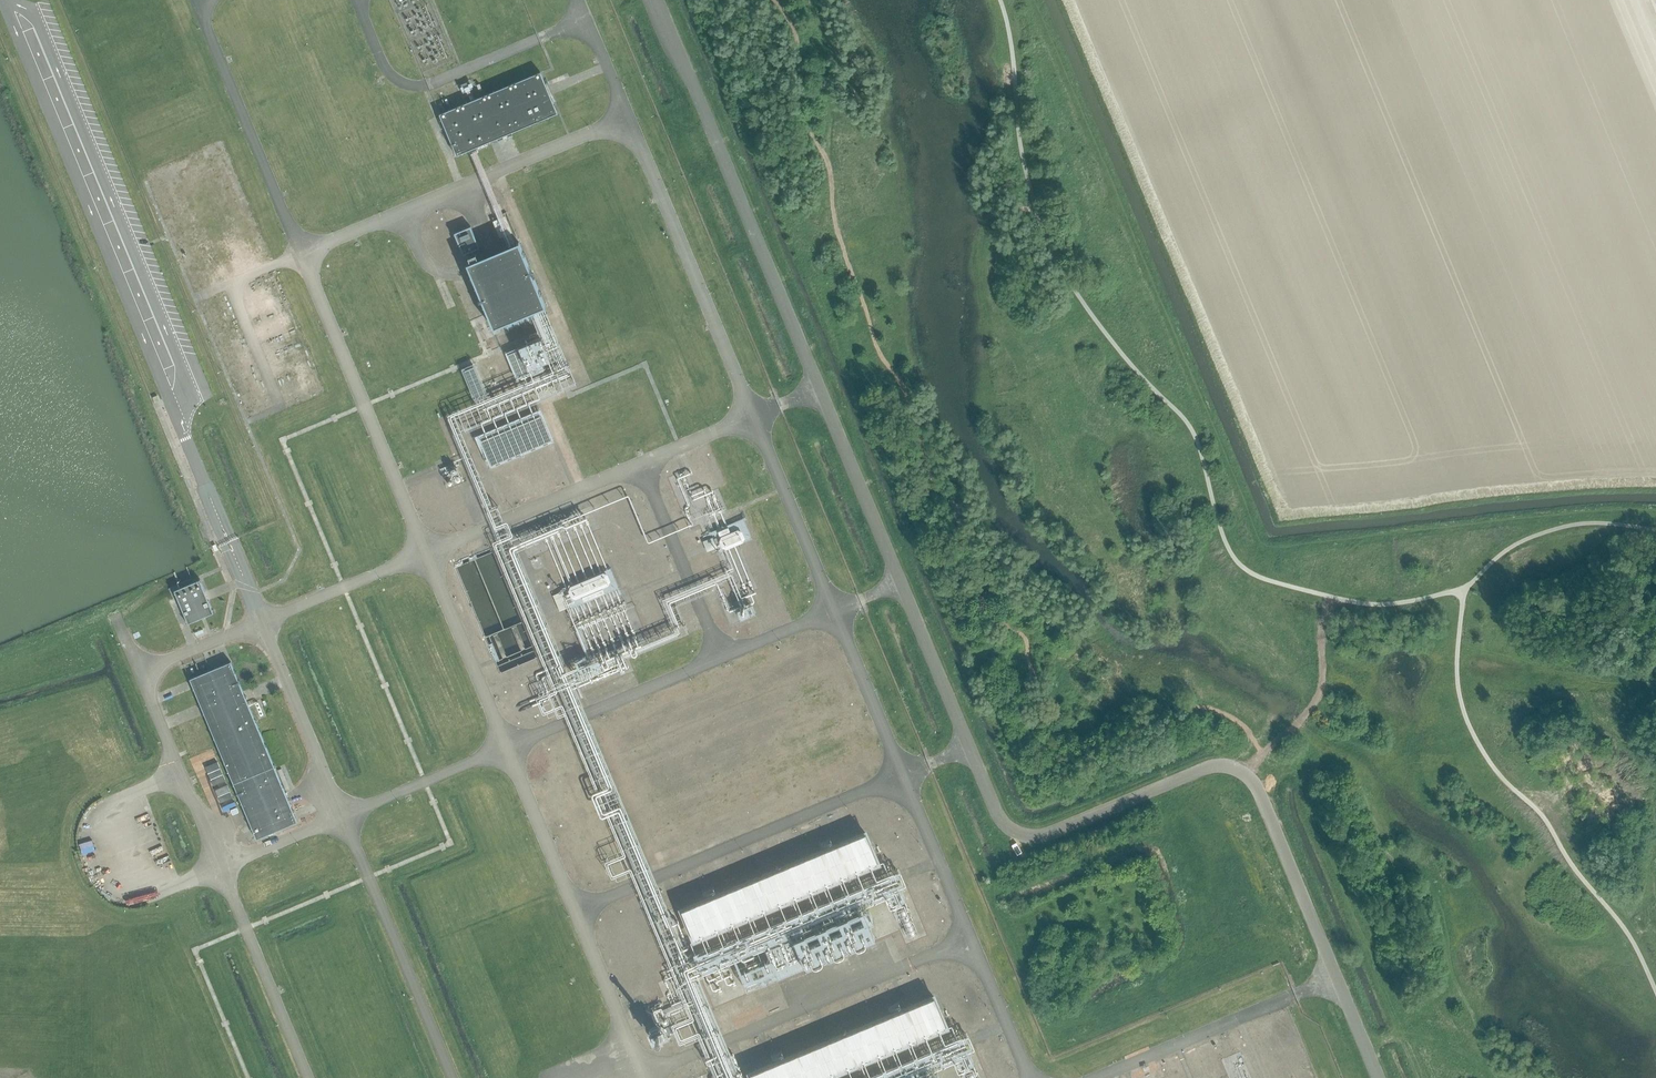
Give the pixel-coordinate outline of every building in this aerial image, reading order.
[(540,72),(440,114),(457,155),(557,113),(540,72)] [(454,233),(463,254),(479,247),(470,226),(454,233)] [(545,306),(518,242),(477,259),(475,253),(468,256),(470,262),(466,264),(493,328),(545,306)] [(520,376),(534,370),(524,345),(510,351),(520,376)] [(476,393),(488,389),(480,362),(468,366),(476,393)] [(482,432),(494,464),(558,440),(545,407),(539,409),(536,401),(538,397),(544,394),(542,388),(534,384),(539,382),(530,378),(528,384),(525,382),(518,388),(509,391),(511,397),(504,400),(500,407),(497,410),(500,403),(495,401),(497,406),(495,411),(496,412),(500,423),(493,419),(492,418),(486,430),(484,431),(482,430),(482,432)] [(726,548),(755,538),(748,519),(720,528),(726,548)] [(721,547),(717,536),(706,540),(710,551),(721,547)] [(610,568),(562,588),(570,609),(619,589),(610,568)] [(175,591),(188,623),(213,613),(200,580),(175,591)] [(552,632),(535,584),(527,586),(531,597),(529,597),(542,636),(552,632)] [(231,662),(190,679),(257,838),(297,821),(231,662)] [(202,747),(214,742),(207,723),(194,728),(202,747)] [(206,795),(232,786),(218,748),(192,757),(206,795)] [(878,836),(686,904),(710,972),(743,960),(753,987),(889,939),(877,903),(893,897),(897,908),(915,902),(909,887),(912,886),(907,869),(902,871),(898,858),(887,862),(878,836)] [(1012,857),(1015,862),(1025,856),(1022,852),(1012,857)]
